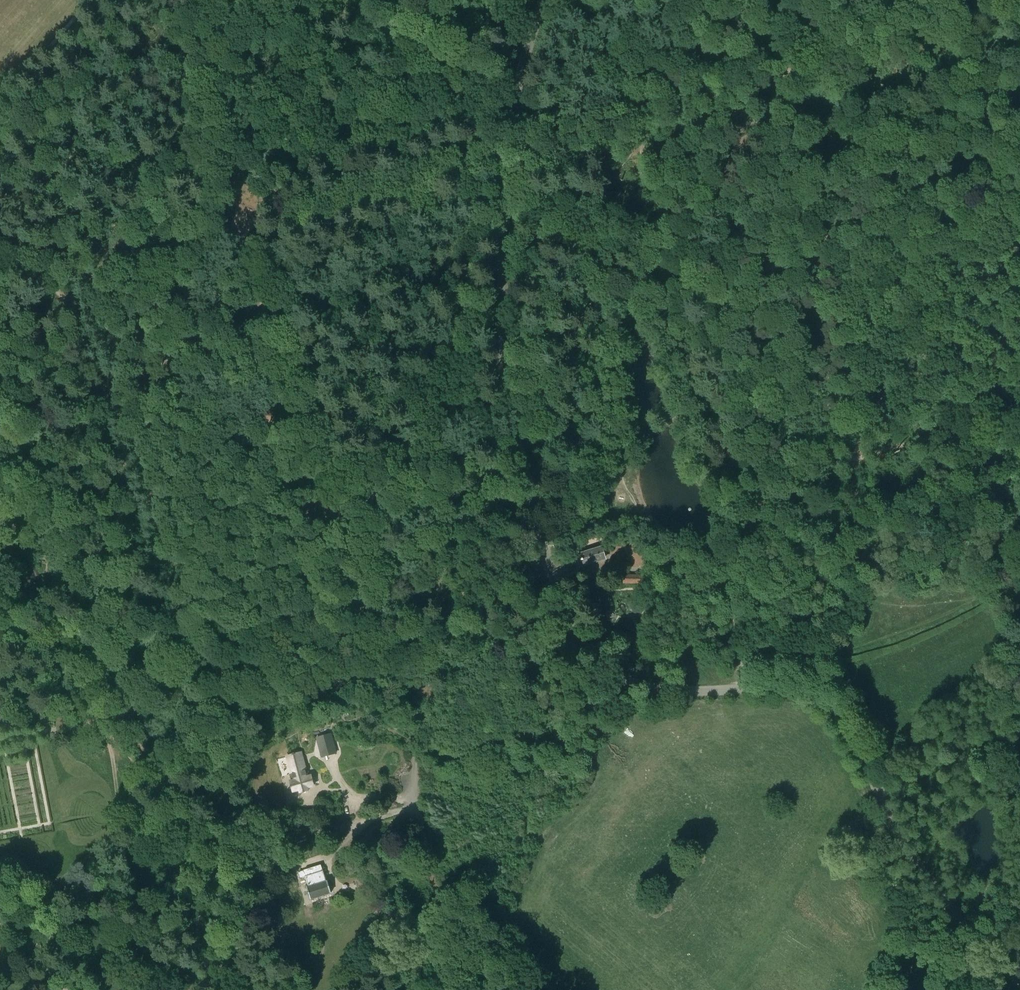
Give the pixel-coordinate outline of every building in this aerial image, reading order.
[(577,555),(580,565),(583,565),(604,558),(602,550),(604,550),(603,547),(601,548),(580,554),(577,555)] [(614,583),(648,583),(648,575),(614,575),(614,583)] [(317,738),(322,758),(337,754),(331,734),(317,738)] [(292,774),(290,774),(292,781),(291,781),(293,791),(300,790),(300,792),(308,790),(307,788),(313,786),(311,776),(308,776),(306,770),(305,770),(300,753),(288,756),(292,774)] [(313,832),(314,839),(325,837),(323,830),(313,832)] [(304,870),(306,877),(309,887),(307,887),(311,899),(331,893),(327,881),(326,881),(323,871),(321,865),(304,870)]
